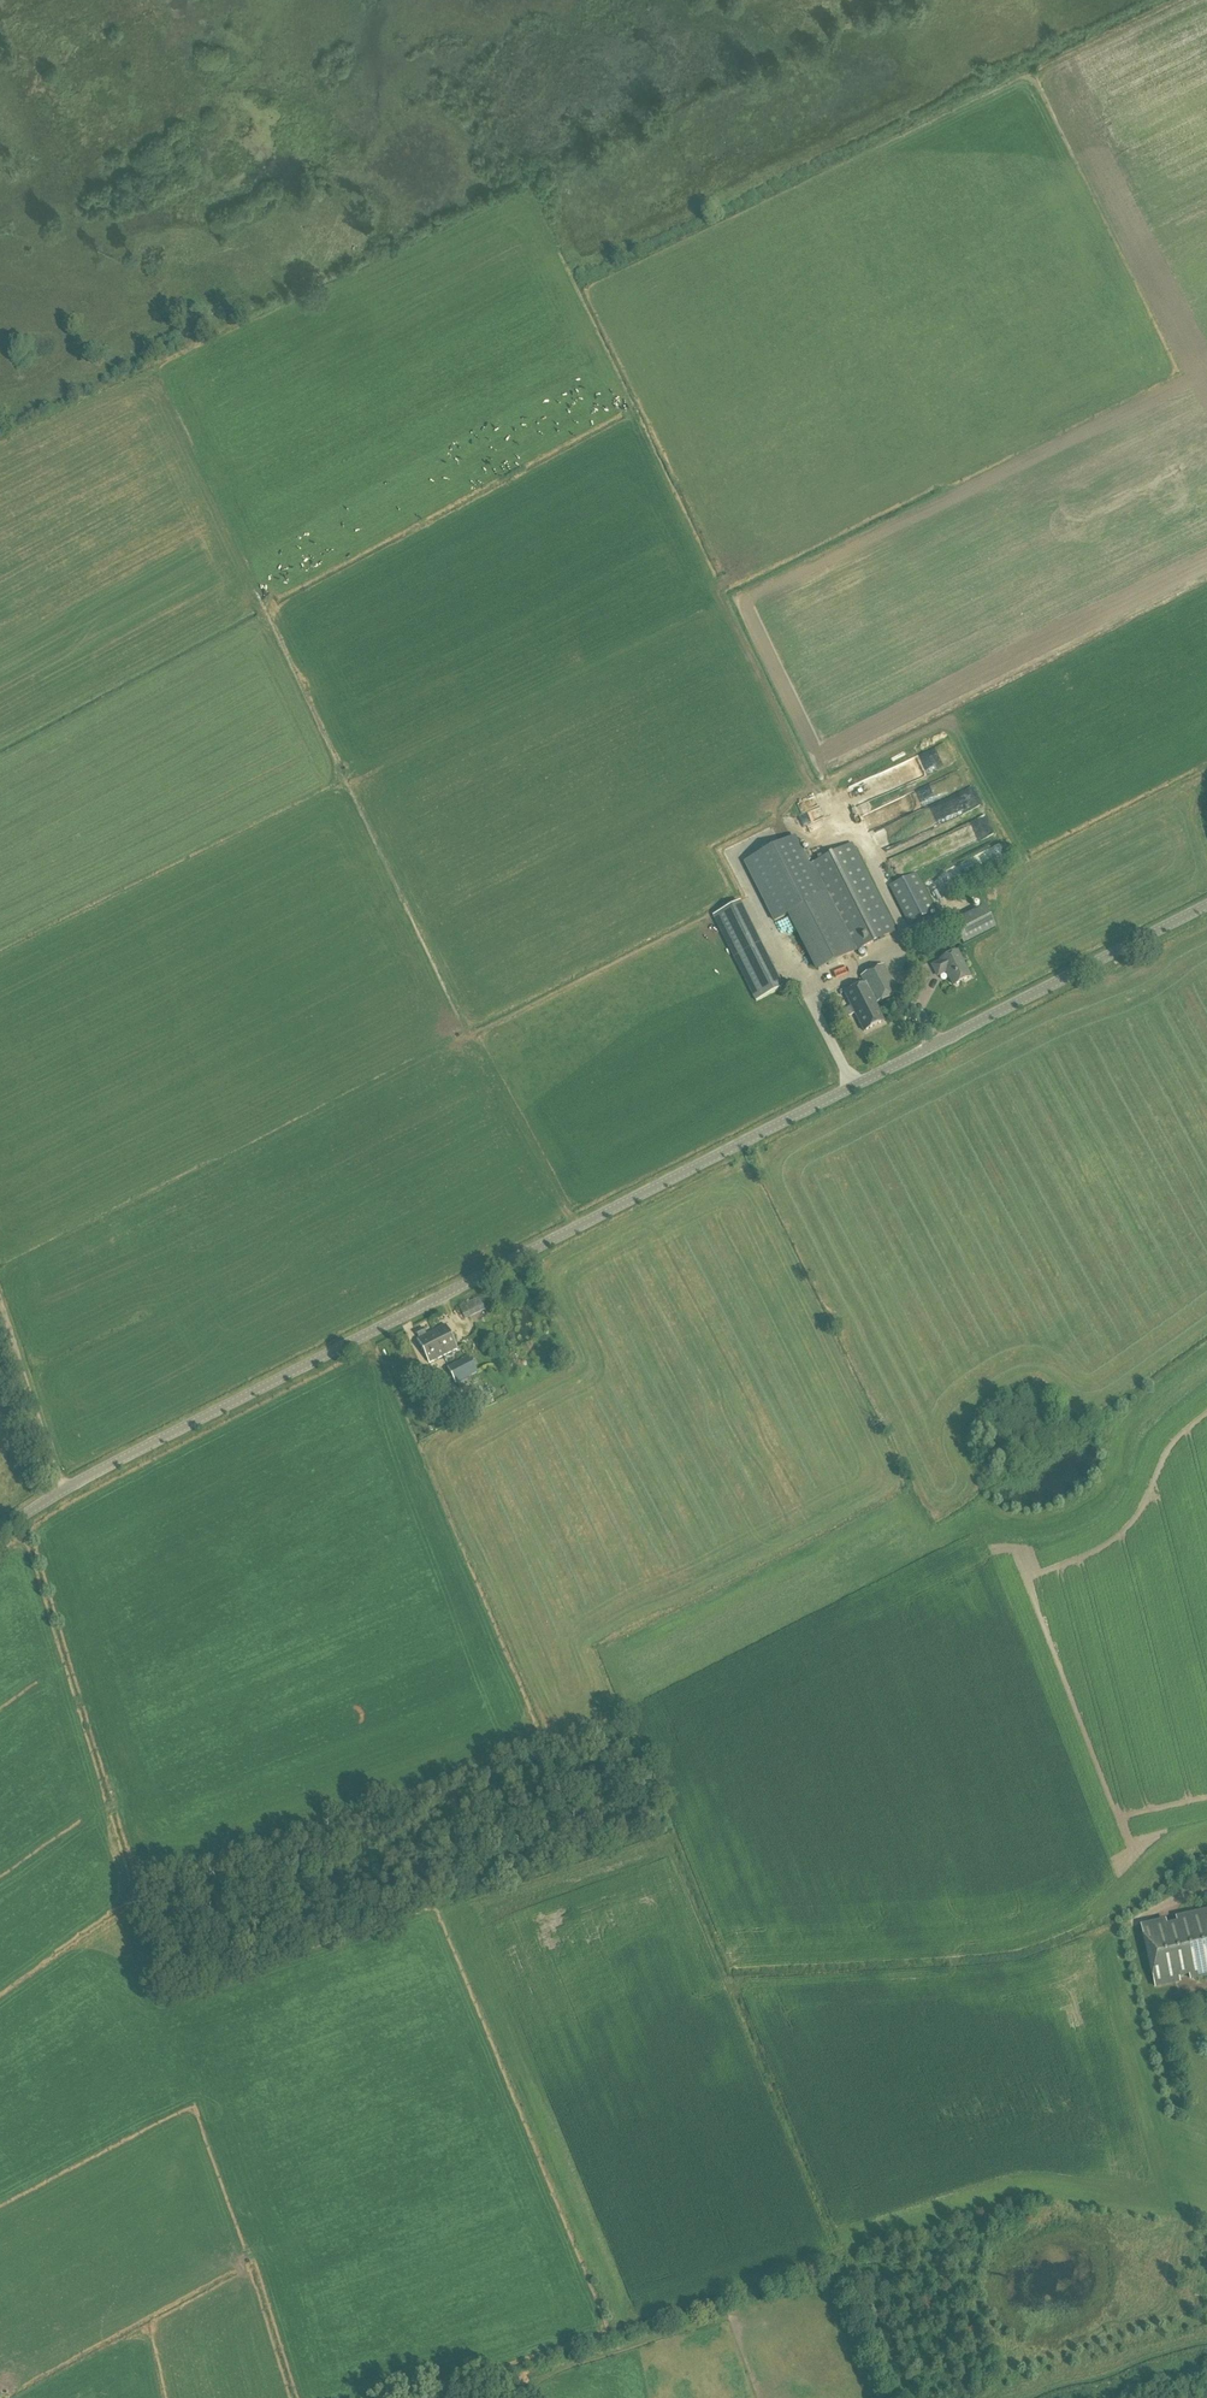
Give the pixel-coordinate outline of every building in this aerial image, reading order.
[(818,800),(826,796),(821,786),(814,790),(818,800)] [(965,813),(982,805),(976,792),(959,800),(965,813)] [(818,811),(822,820),(828,817),(824,808),(818,811)] [(886,850),(943,825),(936,809),(879,834),(886,850)] [(957,827),(915,847),(919,855),(934,848),(938,855),(965,842),(957,827)] [(815,857),(829,851),(823,837),(817,840),(815,835),(807,839),(815,857)] [(790,913),(819,971),(897,931),(853,844),(808,866),(823,896),(790,913)] [(806,878),(806,875),(804,871),(803,867),(801,866),(798,863),(796,862),(793,861),(789,861),(785,861),(782,862),(780,863),(777,866),(773,871),(772,874),(772,878),(772,881),(773,885),(774,887),(777,890),(779,892),(782,894),(785,895),(789,895),(793,895),(796,894),(799,892),(801,890),(803,887),(805,885),(806,882),(806,878)] [(889,886),(908,925),(936,911),(916,873),(889,886)] [(952,879),(938,882),(940,896),(954,894),(952,879)] [(953,923),(964,944),(996,928),(985,906),(953,923)] [(729,947),(757,1001),(784,988),(756,933),(729,947)] [(933,966),(938,976),(947,971),(954,985),(970,977),(957,951),(941,960),(942,961),(933,966)] [(835,1001),(843,1018),(848,1015),(849,1017),(856,1014),(865,1031),(884,1021),(875,1004),(898,993),(884,965),(861,977),(865,985),(835,1001)] [(459,1308),(465,1319),(484,1309),(479,1298),(459,1308)] [(417,1339),(423,1351),(452,1337),(446,1325),(427,1335),(424,1329),(416,1332),(419,1338),(417,1339)] [(452,1337),(423,1351),(429,1363),(458,1349),(452,1337)] [(558,1360),(562,1352),(555,1349),(551,1357),(558,1360)] [(464,1370),(468,1378),(478,1373),(470,1356),(457,1362),(462,1371),(464,1370)] [(462,1371),(457,1362),(450,1366),(447,1367),(456,1384),(468,1378),(464,1370),(462,1371)] [(1189,1978),(1206,1974),(1206,1912),(1176,1919),(1177,1923),(1167,1925),(1166,1921),(1140,1927),(1154,1986),(1180,1980),(1179,1976),(1189,1974),(1189,1978)]
